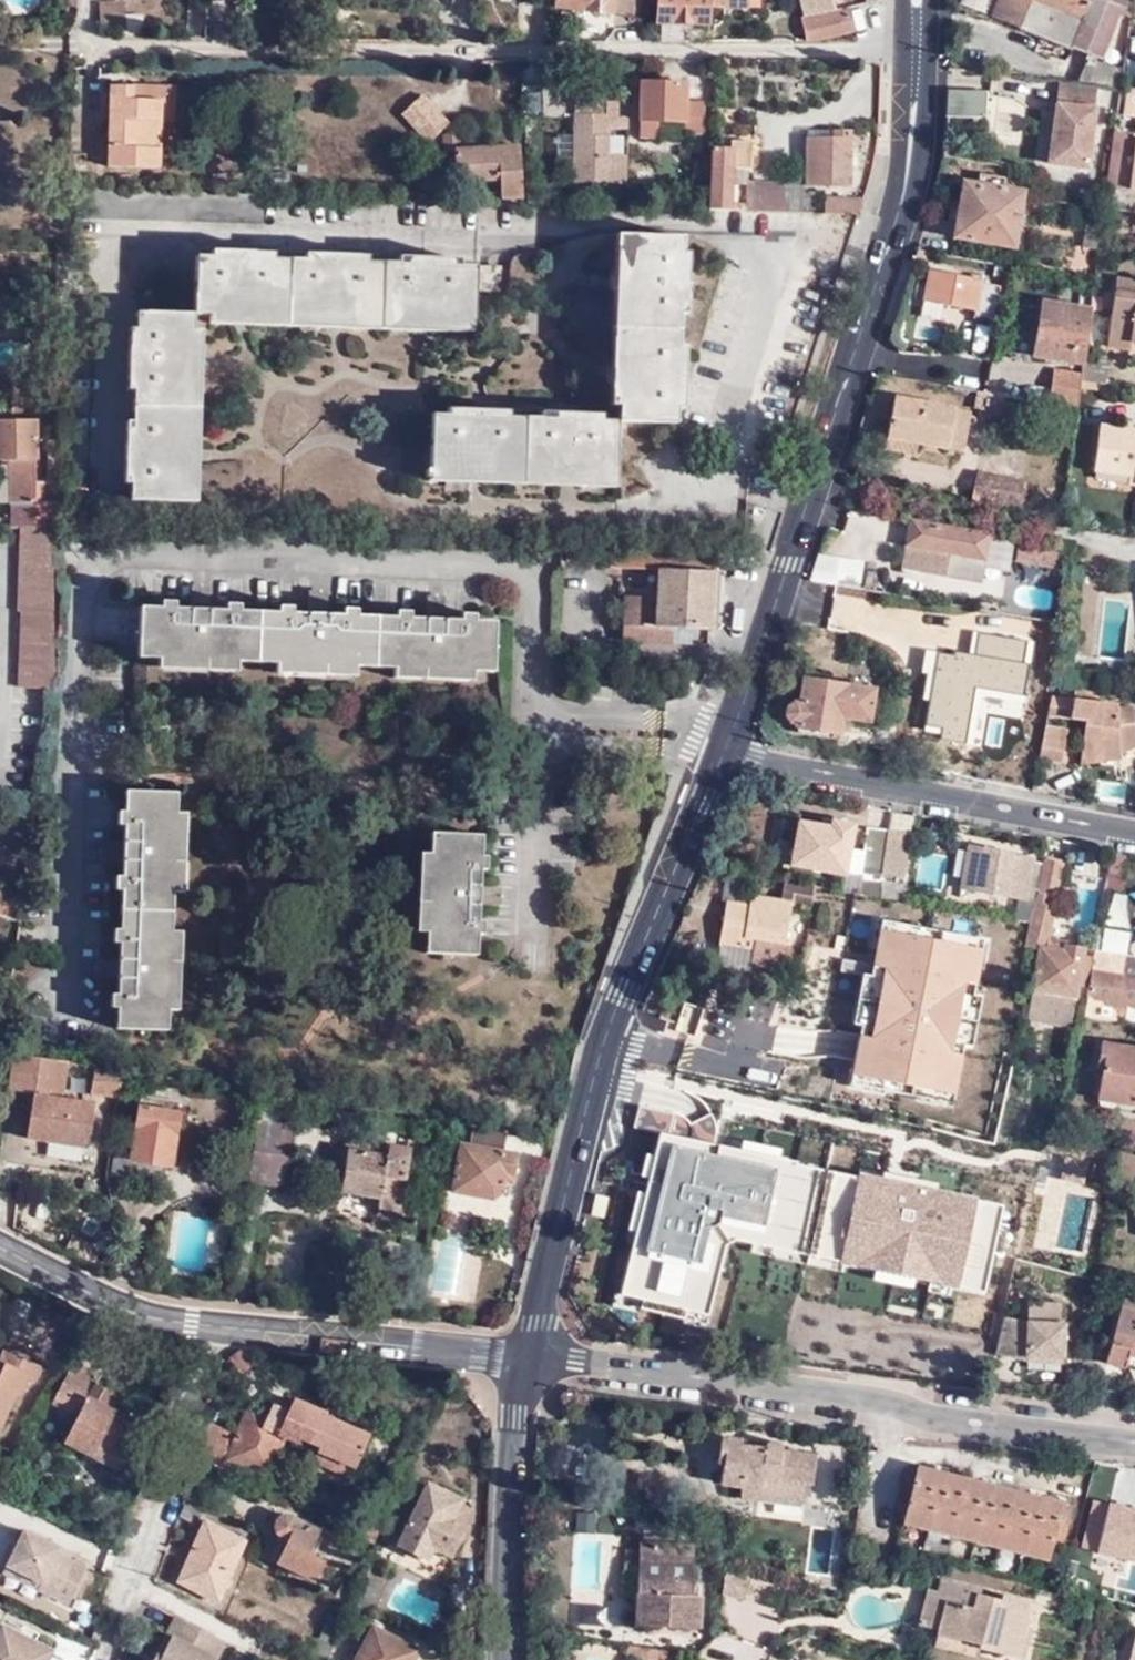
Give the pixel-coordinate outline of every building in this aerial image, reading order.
[(633,0),(555,0),(555,6),(631,14),(633,0)] [(744,0),(659,0),(657,20),(710,23),(712,8),(743,9),(744,0)] [(803,16),(835,9),(833,0),(800,0),(803,16)] [(1119,90),(1122,70),(1100,63),(1109,41),(1120,45),(1124,40),(1132,4),(1126,0),(996,0),(988,18),(1085,57),(1078,82),(1119,90)] [(126,30),(125,5),(99,6),(99,30),(126,30)] [(806,39),(821,39),(853,28),(851,7),(835,9),(803,16),(806,39)] [(987,57),(967,55),(965,69),(986,70),(987,57)] [(562,116),(562,82),(542,83),(543,116),(562,116)] [(684,98),(685,82),(640,82),(638,138),(656,139),(656,121),(685,122),(686,131),(705,131),(704,99),(684,98)] [(153,167),(156,122),(158,100),(131,99),(131,85),(110,84),(105,165),(153,167)] [(158,100),(156,122),(170,123),(172,87),(131,85),(131,99),(158,100)] [(1086,171),(1096,91),(1057,86),(1046,165),(1086,171)] [(448,119),(421,91),(399,112),(426,140),(448,119)] [(985,95),(947,93),(945,116),(984,118),(985,95)] [(627,133),(628,102),(604,102),(604,115),(573,114),(573,183),(627,184),(627,158),(607,158),(607,133),(627,133)] [(523,197),(520,145),(462,145),(462,133),(457,133),(455,125),(449,124),(446,128),(446,132),(443,133),(446,150),(456,151),(457,178),(467,179),(467,185),(478,185),(477,178),(503,178),(504,197),(523,197)] [(850,183),(851,130),(832,129),(831,138),(808,137),(807,182),(850,183)] [(1115,131),(1107,185),(1115,187),(1122,133),(1115,131)] [(711,208),(733,209),(734,165),(751,166),(752,140),(734,140),(733,148),(711,147),(711,208)] [(772,210),(801,211),(801,182),(761,182),(761,193),(753,193),(752,209),(772,210)] [(962,182),(951,240),(1013,252),(1022,193),(962,182)] [(823,212),(857,213),(863,202),(864,197),(823,195),(823,212)] [(857,213),(875,214),(877,202),(863,202),(857,213)] [(1095,252),(1098,229),(1086,227),(1083,250),(1095,252)] [(617,412),(620,238),(613,238),(612,278),(611,361),(610,412),(617,412)] [(617,412),(618,425),(677,427),(678,414),(684,414),(685,342),(678,342),(679,323),(687,323),(688,249),(680,249),(680,239),(620,238),(617,412)] [(198,264),(196,321),(196,323),(206,323),(477,328),(478,267),(469,267),(469,260),(393,258),(393,267),(373,267),(373,259),(302,257),(301,265),(281,265),(281,257),(208,256),(208,264),(198,264)] [(502,289),(502,267),(481,267),(481,289),(502,289)] [(993,322),(997,288),(974,283),(974,280),(925,272),(921,300),(972,310),(972,317),(993,322)] [(1113,292),(1134,295),(1134,282),(1115,278),(1113,292)] [(1134,295),(1113,292),(1104,347),(1127,350),(1129,342),(1134,343),(1134,295)] [(1085,354),(1090,315),(1039,308),(1038,315),(1019,313),(1016,336),(1034,338),(1031,360),(1082,367),(1085,354)] [(136,507),(193,507),(196,335),(196,323),(196,321),(138,320),(138,330),(132,330),(131,403),(137,404),(137,423),(131,423),(131,497),(136,498),(136,507)] [(476,335),(477,328),(206,323),(206,331),(241,331),(335,333),(429,334),(476,335)] [(196,335),(193,507),(201,508),(202,452),(204,370),(204,335),(196,335)] [(1034,338),(1016,336),(1013,357),(1031,360),(1034,338)] [(1105,357),(1085,354),(1082,367),(1081,376),(1080,382),(1098,384),(1105,385),(1108,368),(1104,368),(1105,357)] [(1045,405),(1076,411),(1080,387),(1080,382),(1081,376),(1050,372),(1045,405)] [(996,378),(993,396),(1032,403),(1035,385),(996,378)] [(14,380),(0,379),(0,394),(14,394),(14,380)] [(946,450),(954,410),(893,397),(883,445),(904,451),(907,441),(917,443),(946,450)] [(34,411),(34,398),(7,398),(7,411),(34,411)] [(967,413),(954,410),(946,450),(959,452),(961,442),(964,424),(967,413)] [(617,484),(618,425),(607,425),(607,418),(535,417),(535,424),(513,424),(513,417),(441,415),(441,422),(430,421),(430,481),(617,484)] [(46,530),(47,504),(45,504),(46,483),(30,483),(30,459),(32,458),(32,420),(0,420),(0,460),(6,460),(6,505),(7,505),(7,529),(21,530),(46,530)] [(1121,420),(1119,428),(1131,429),(1132,422),(1121,420)] [(978,427),(964,424),(961,442),(975,445),(978,427)] [(1134,485),(1134,441),(1134,433),(1134,430),(1131,429),(1119,428),(1099,424),(1093,471),(1128,476),(1127,484),(1134,485)] [(907,441),(904,451),(915,453),(917,443),(907,441)] [(979,476),(977,484),(1019,492),(1020,485),(979,476)] [(617,484),(430,481),(429,489),(478,490),(572,492),(617,492),(617,484)] [(977,484),(972,504),(1015,512),(1019,492),(977,484)] [(1019,492),(1015,512),(1022,514),(1026,494),(1019,492)] [(985,538),(906,524),(902,548),(930,554),(929,562),(921,560),(919,577),(976,588),(985,538)] [(54,593),(53,530),(46,530),(21,530),(17,611),(19,611),(15,687),(49,689),(55,637),(54,593)] [(1044,571),(1048,551),(1016,543),(1012,565),(1044,571)] [(711,628),(714,552),(610,548),(609,568),(659,571),(658,598),(624,597),(623,645),(674,646),(675,627),(711,628)] [(834,558),(835,579),(862,578),(861,557),(834,558)] [(191,607),(140,606),(139,657),(494,665),(495,618),(444,617),(444,606),(437,606),(430,605),(430,615),(328,612),(329,601),(318,601),(309,601),(309,610),(211,608),(211,598),(201,598),(191,598),(191,607)] [(1030,651),(1054,655),(1057,623),(1019,617),(1013,648),(1030,651)] [(1028,658),(1030,651),(1013,648),(1013,655),(1028,658)] [(1019,722),(1028,658),(1013,655),(984,651),(975,714),(1019,722)] [(868,722),(872,690),(801,678),(797,703),(789,704),(785,708),(785,714),(785,719),(791,722),(794,723),(793,728),(837,736),(840,717),(868,722)] [(1049,699),(1047,718),(1084,725),(1081,757),(1120,763),(1119,755),(1134,751),(1134,744),(1131,711),(1114,713),(1114,709),(1094,707),(1095,696),(1074,693),(1072,703),(1049,699)] [(1045,728),(1040,759),(1062,763),(1067,732),(1045,728)] [(1080,767),(1120,763),(1081,757),(1080,767)] [(167,1028),(174,794),(124,792),(122,842),(113,842),(113,849),(112,859),(120,859),(117,956),(107,956),(107,964),(107,976),(117,976),(115,1026),(167,1028)] [(33,808),(0,806),(0,812),(0,867),(25,870),(33,808)] [(888,812),(887,827),(910,829),(911,814),(888,812)] [(831,829),(833,820),(821,818),(819,827),(831,829)] [(846,874),(849,854),(854,825),(833,820),(831,829),(819,827),(799,823),(792,864),(846,874)] [(480,878),(482,830),(430,828),(426,948),(476,949),(478,895),(489,896),(489,886),(490,878),(480,878)] [(885,881),(889,831),(869,828),(865,858),(862,877),(885,881)] [(913,836),(889,831),(885,881),(906,886),(913,836)] [(963,889),(1028,901),(1034,860),(1014,857),(1014,853),(970,846),(963,889)] [(862,877),(865,858),(849,854),(846,874),(862,877)] [(1065,863),(1044,860),(1033,918),(1032,923),(1027,950),(1040,952),(1030,1008),(1076,1016),(1087,945),(1052,938),(1056,909),(1049,908),(1051,897),(1059,898),(1065,863)] [(790,902),(810,906),(813,885),(783,880),(780,898),(790,899),(790,902)] [(18,919),(21,893),(0,889),(0,915),(18,919)] [(718,940),(752,946),(749,963),(778,968),(790,902),(790,899),(780,898),(750,894),(748,904),(725,899),(718,940)] [(1032,923),(1033,918),(1019,915),(1018,920),(1032,923)] [(714,962),(747,969),(749,963),(752,946),(718,940),(714,962)] [(1095,949),(1086,1000),(1092,1001),(1125,1006),(1134,1007),(1134,974),(1123,972),(1126,954),(1095,949)] [(1134,974),(1134,956),(1126,954),(1123,972),(1134,974)] [(923,992),(921,1007),(919,1013),(876,1005),(872,1004),(866,1040),(853,1036),(847,1073),(864,1076),(919,1084),(920,1082),(940,1087),(946,1059),(940,1058),(942,1048),(940,1048),(950,997),(923,992)] [(919,1013),(921,1007),(876,999),(876,1005),(919,1013)] [(1089,1017),(1123,1022),(1125,1006),(1092,1001),(1089,1017)] [(1074,1025),(1076,1016),(1030,1008),(1029,1018),(1074,1025)] [(1103,1045),(1099,1067),(1106,1067),(1101,1100),(1134,1105),(1134,1049),(1103,1045)] [(26,1138),(88,1147),(94,1103),(62,1098),(68,1062),(15,1053),(9,1092),(32,1095),(26,1138)] [(89,1092),(117,1096),(120,1071),(93,1066),(89,1092)] [(918,1098),(919,1084),(864,1076),(864,1082),(882,1085),(881,1093),(918,1098)] [(933,1123),(965,1130),(973,1098),(940,1090),(933,1123)] [(110,1175),(128,1178),(131,1159),(168,1165),(171,1166),(179,1102),(140,1097),(132,1147),(113,1144),(110,1175)] [(358,1123),(360,1110),(343,1107),(342,1121),(358,1123)] [(257,1120),(249,1183),(286,1188),(294,1125),(257,1120)] [(450,1192),(489,1197),(498,1191),(501,1172),(510,1174),(514,1155),(500,1152),(503,1133),(468,1127),(465,1145),(459,1144),(450,1192)] [(812,1135),(811,1145),(808,1157),(803,1179),(865,1194),(873,1149),(812,1135)] [(400,1213),(410,1149),(351,1141),(350,1154),(342,1153),(341,1167),(347,1168),(345,1191),(383,1198),(382,1211),(400,1213)] [(808,1157),(811,1145),(801,1143),(798,1154),(808,1157)] [(131,1159),(128,1178),(165,1184),(168,1165),(131,1159)] [(932,1180),(935,1165),(921,1161),(916,1188),(930,1191),(932,1180)] [(1126,1355),(1134,1357),(1134,1305),(1121,1302),(1104,1363),(1122,1368),(1126,1355)] [(1027,1321),(1004,1315),(995,1352),(1024,1360),(1026,1360),(1026,1352),(1061,1354),(1063,1323),(1027,1321)] [(43,1367),(2,1350),(0,1354),(0,1429),(16,1394),(22,1395),(29,1378),(37,1381),(43,1367)] [(1026,1352),(1026,1360),(1061,1362),(1061,1354),(1026,1352)] [(119,1470),(141,1427),(109,1410),(117,1394),(98,1385),(103,1377),(84,1368),(80,1375),(72,1371),(53,1405),(80,1418),(67,1441),(119,1470)] [(210,1425),(199,1458),(223,1470),(228,1460),(271,1476),(283,1446),(292,1442),(316,1451),(355,1467),(368,1435),(325,1417),(327,1412),(304,1403),(302,1409),(291,1412),(276,1405),(271,1414),(250,1406),(237,1436),(210,1425)] [(720,1486),(748,1491),(768,1493),(769,1487),(779,1488),(778,1503),(804,1507),(807,1484),(814,1484),(819,1452),(780,1447),(777,1443),(773,1441),(767,1442),(763,1446),(722,1439),(719,1465),(724,1466),(720,1486)] [(355,1467),(316,1451),(312,1463),(350,1479),(355,1467)] [(916,1472),(914,1471),(905,1517),(1050,1554),(1052,1548),(1062,1551),(1072,1510),(1062,1507),(1063,1503),(918,1466),(916,1472)] [(905,1517),(914,1471),(909,1470),(898,1511),(905,1514),(904,1517),(905,1517)] [(452,1556),(474,1510),(459,1503),(460,1500),(429,1484),(398,1543),(429,1558),(434,1548),(452,1556)] [(768,1493),(748,1491),(746,1499),(778,1503),(779,1488),(769,1487),(768,1493)] [(184,1502),(179,1515),(198,1525),(204,1512),(184,1502)] [(1096,1502),(1084,1548),(1134,1561),(1134,1512),(1096,1502)] [(309,1552),(320,1528),(292,1515),(284,1514),(279,1516),(275,1521),(274,1526),(275,1533),(278,1537),(287,1541),(278,1561),(315,1580),(324,1560),(309,1552)] [(218,1600),(245,1541),(205,1523),(178,1582),(218,1600)] [(24,1533),(8,1568),(44,1584),(40,1591),(72,1606),(89,1569),(61,1555),(63,1550),(24,1533)] [(640,1542),(636,1625),(700,1628),(702,1596),(692,1595),(695,1546),(640,1542)] [(730,1566),(728,1591),(746,1598),(753,1574),(730,1566)] [(895,1566),(891,1582),(904,1585),(908,1569),(895,1566)] [(44,1584),(8,1568),(5,1575),(40,1591),(44,1584)] [(950,1588),(953,1574),(944,1571),(940,1585),(950,1588)] [(982,1582),(953,1574),(950,1588),(940,1585),(930,1582),(921,1612),(940,1618),(938,1624),(937,1627),(967,1637),(968,1631),(980,1634),(978,1640),(982,1641),(1025,1656),(1031,1633),(1024,1632),(1034,1598),(1003,1589),(1003,1594),(980,1588),(982,1582)] [(1041,1600),(1034,1598),(1024,1632),(1031,1633),(1041,1600)] [(940,1618),(921,1612),(920,1618),(938,1624),(940,1618)] [(159,1650),(154,1659),(218,1659),(227,1642),(176,1616),(168,1633),(174,1636),(165,1653),(159,1650)] [(418,1650),(371,1627),(356,1659),(413,1659),(418,1650)] [(977,1656),(982,1641),(978,1640),(980,1634),(968,1631),(967,1637),(937,1627),(932,1642),(977,1656)] [(52,1656),(2,1630),(0,1635),(0,1659),(51,1659),(52,1656)] [(168,1633),(159,1650),(165,1653),(174,1636),(168,1633)] [(678,1654),(630,1646),(629,1656),(648,1659),(677,1659),(678,1654)]
